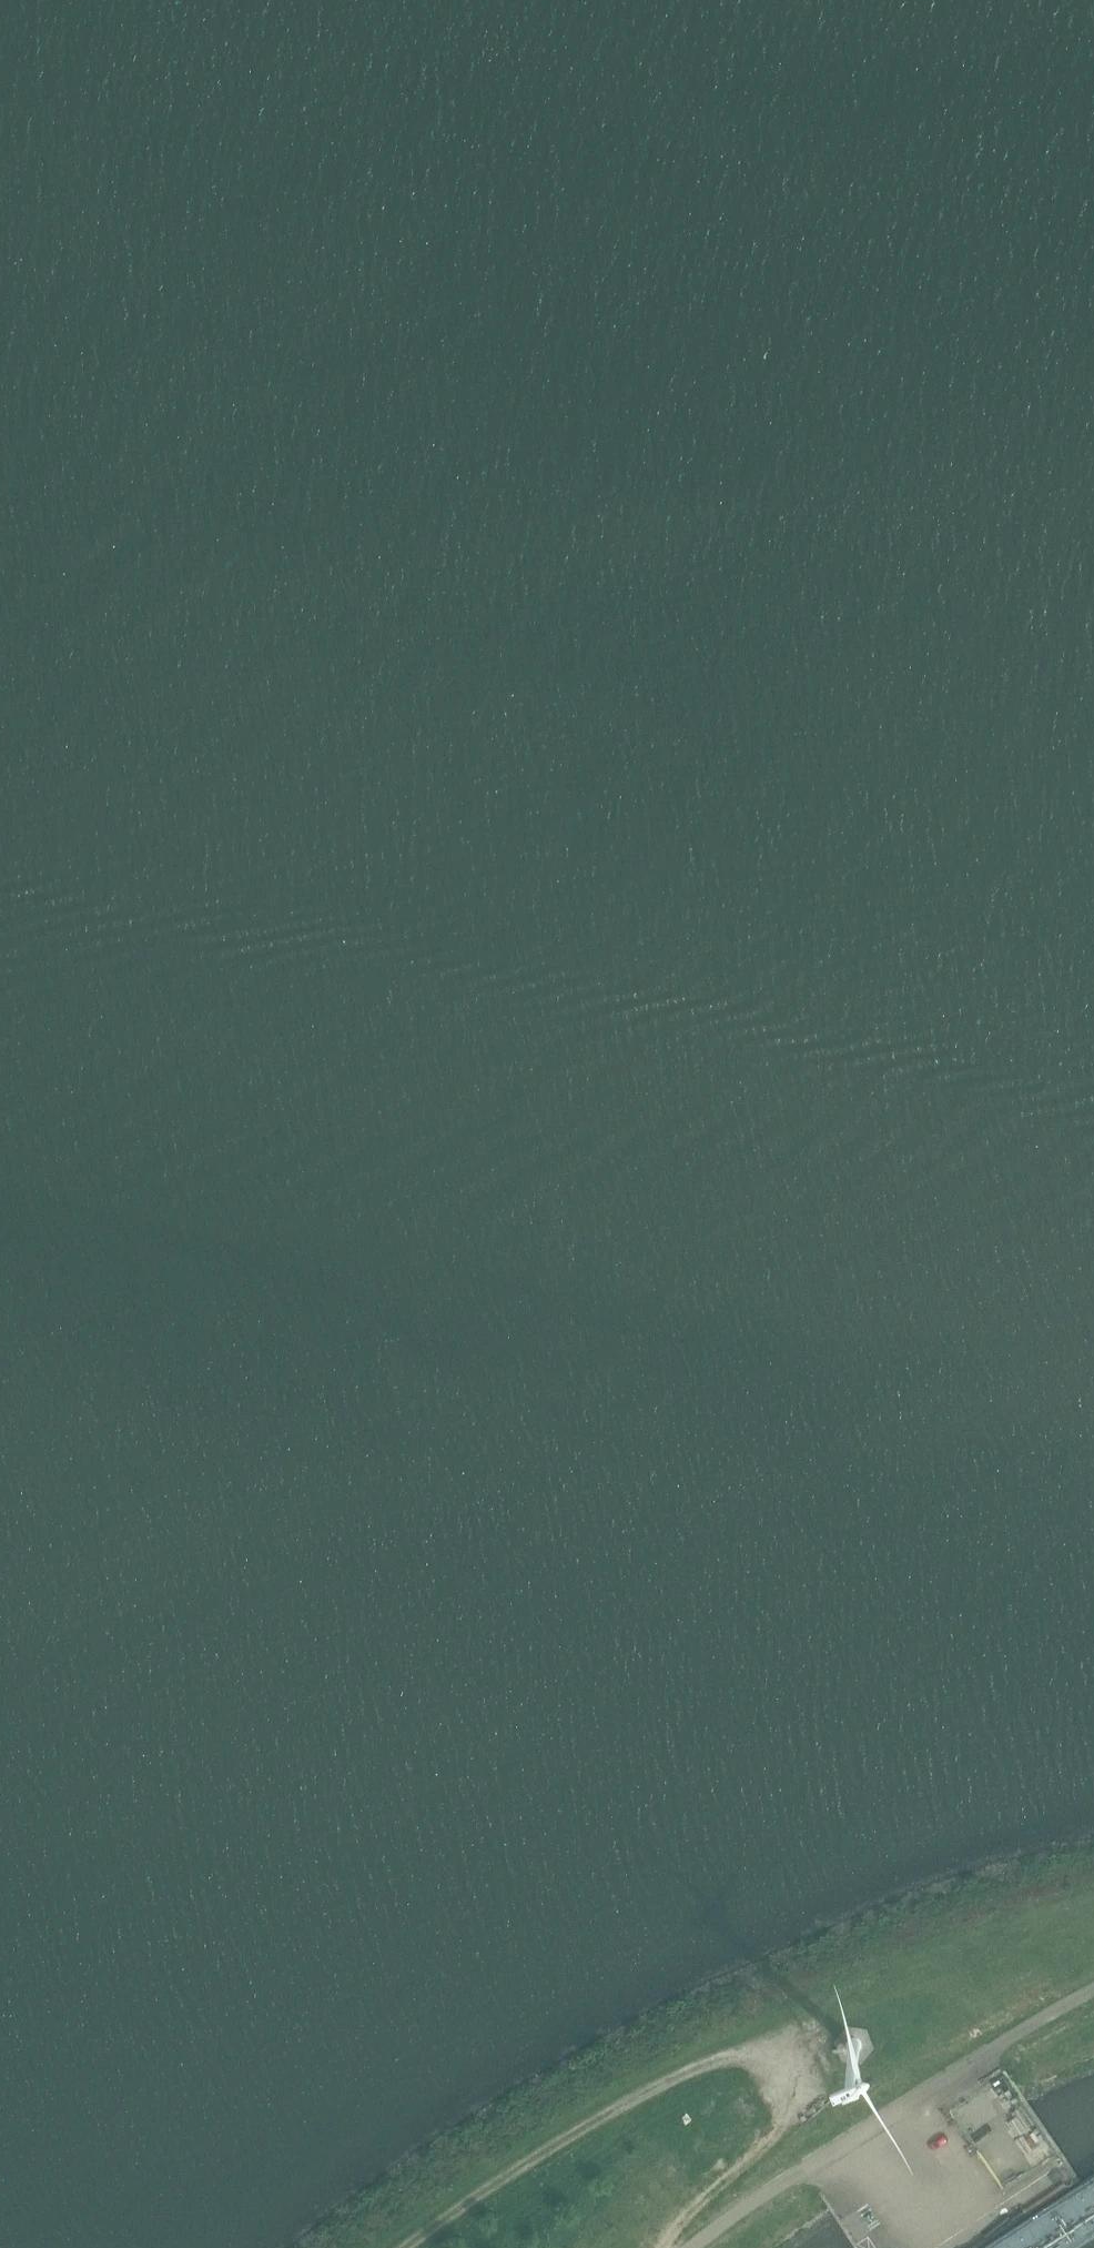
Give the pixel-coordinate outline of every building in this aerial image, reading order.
[(848,2041),(847,2043),(847,2045),(848,2048),(849,2050),(851,2051),(854,2052),(856,2052),(859,2051),(861,2049),(862,2047),(862,2045),(862,2042),(861,2040),(859,2038),(857,2037),(854,2037),(852,2037),(850,2039),(848,2041)]
